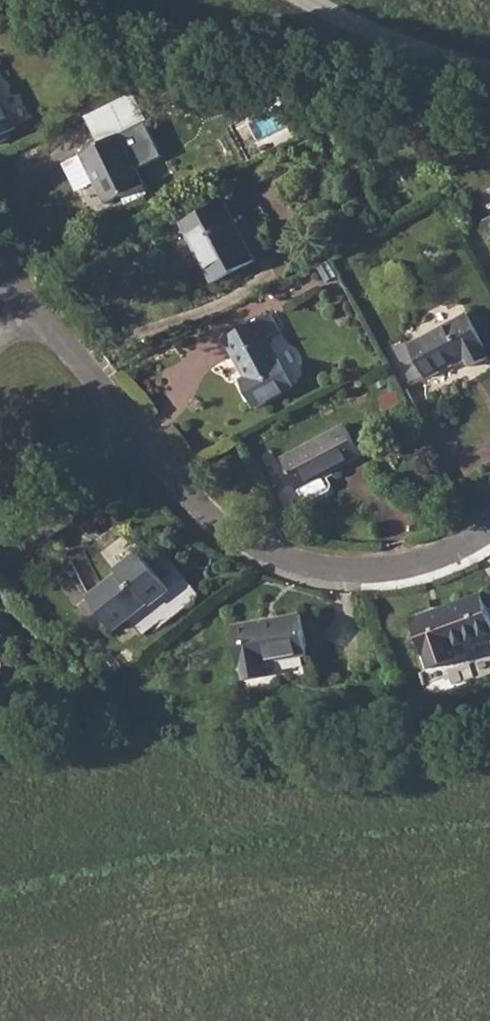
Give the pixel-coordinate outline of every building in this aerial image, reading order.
[(16,127),(0,96),(0,136),(16,127)] [(128,128),(80,152),(106,204),(144,184),(130,158),(141,153),(128,128)] [(223,200),(181,222),(212,283),(254,261),(223,200)] [(270,314),(223,339),(244,378),(240,380),(255,410),(293,389),(267,338),(280,332),(270,314)] [(468,314),(410,346),(427,380),(466,358),(471,368),(488,358),(484,349),(487,348),(468,314)] [(344,425),(280,458),(298,490),(305,503),(328,491),(330,485),(325,475),(361,456),(344,425)] [(173,591),(188,581),(165,545),(150,554),(173,591)] [(122,569),(117,574),(86,597),(113,631),(132,617),(140,629),(158,615),(151,607),(171,592),(137,550),(119,564),(122,569)] [(411,619),(429,669),(460,657),(457,647),(489,634),(489,616),(481,593),(411,619)] [(269,625),(268,620),(233,626),(240,669),(242,668),(244,680),(267,677),(266,663),(309,656),(302,614),(276,618),(277,623),(269,625)] [(131,651),(119,661),(124,666),(136,656),(131,651)]
